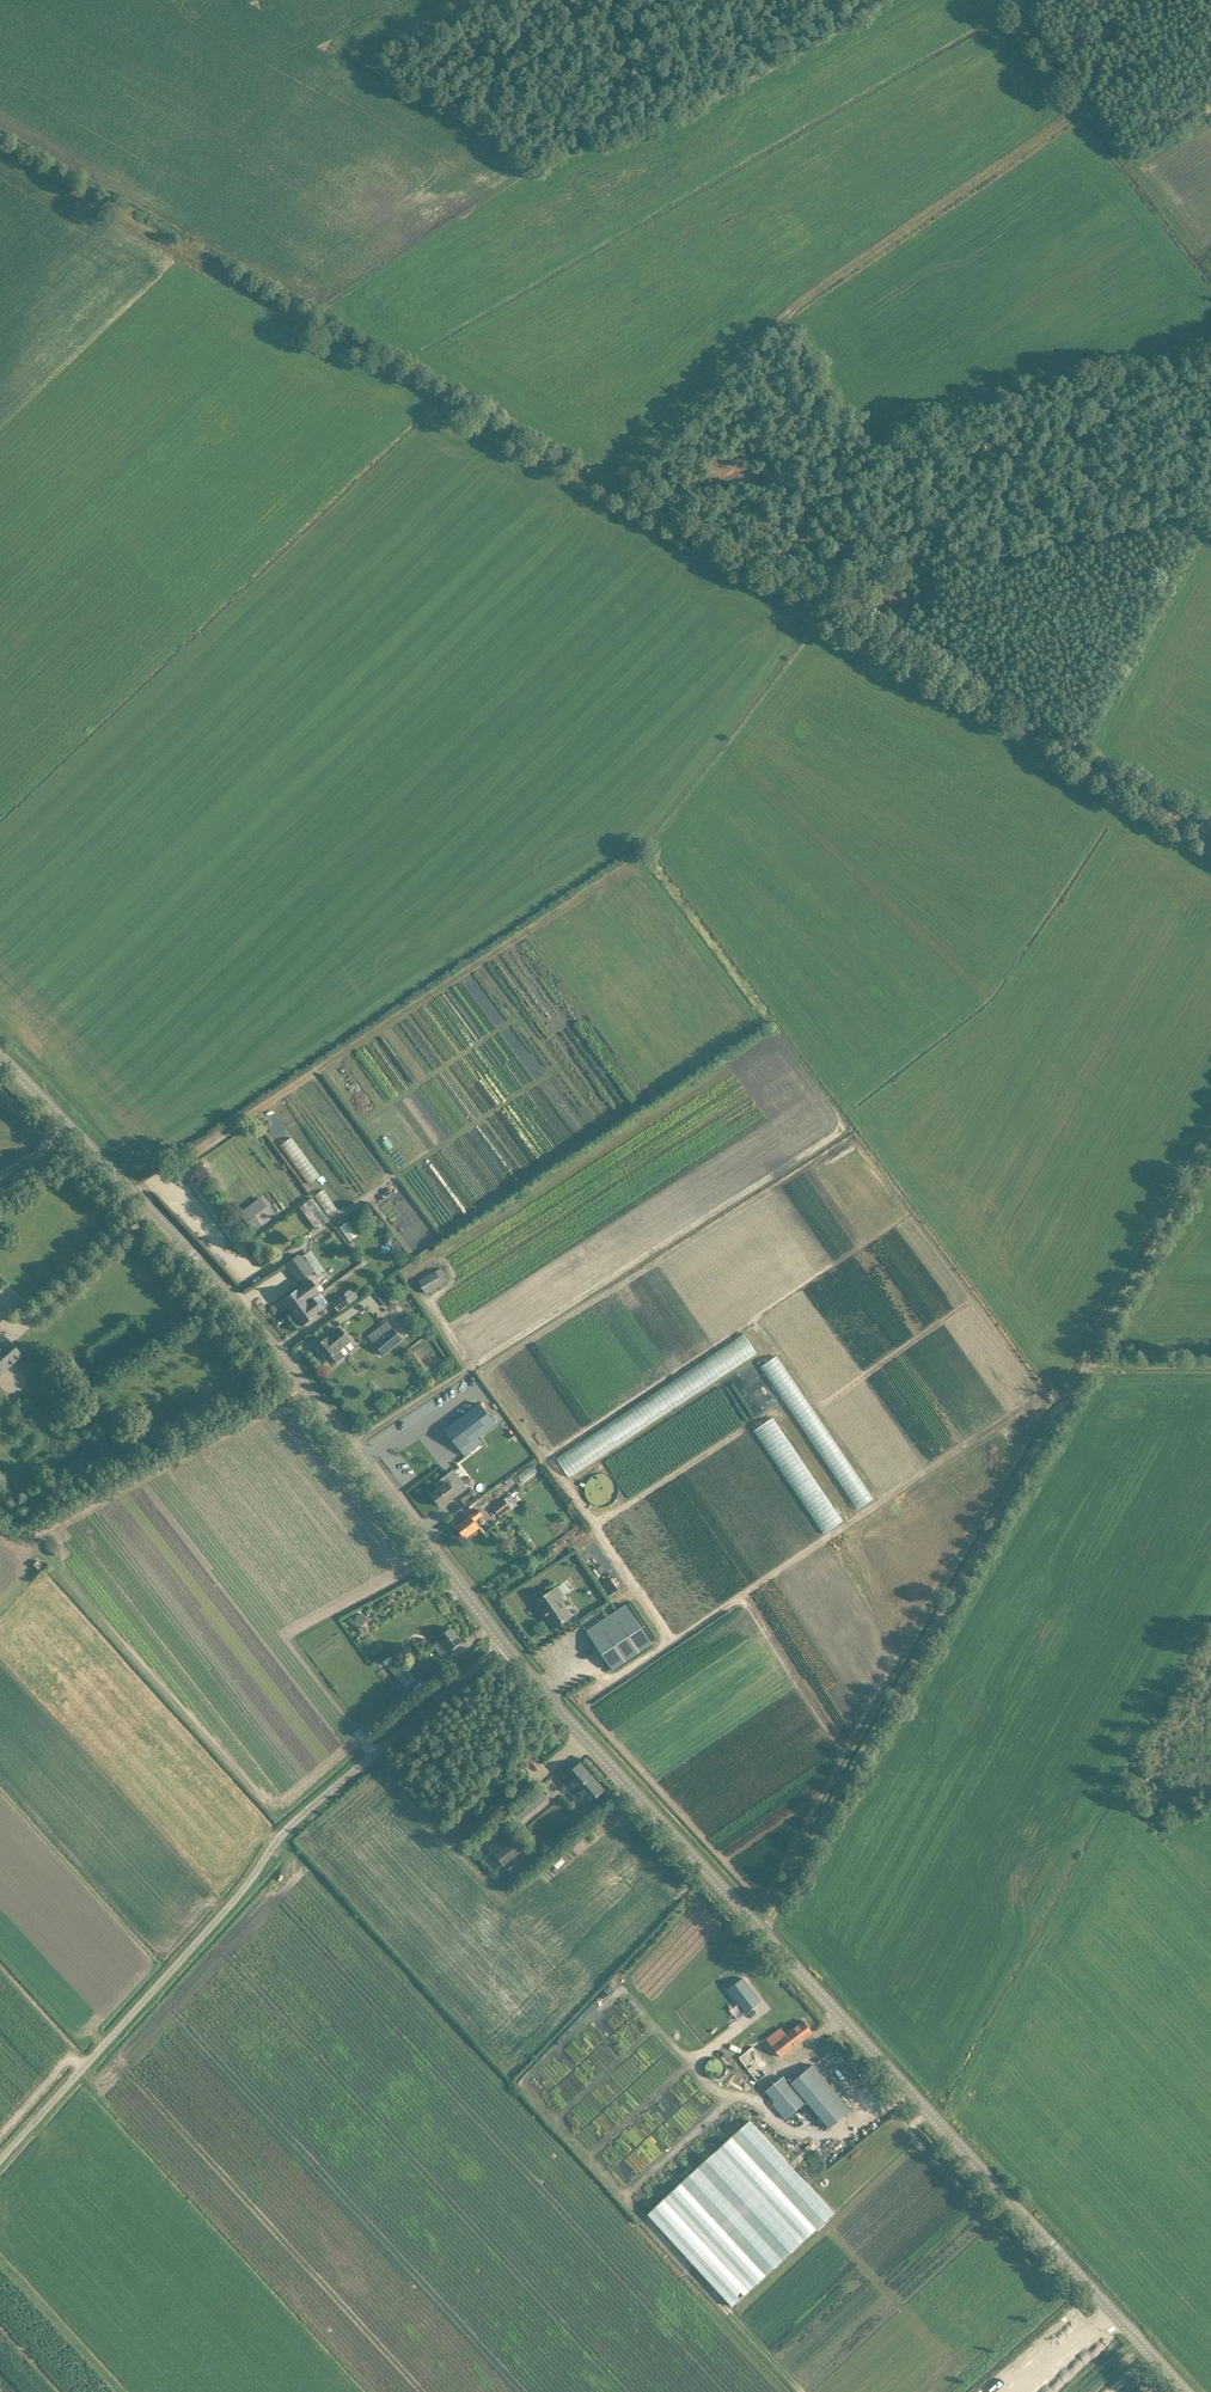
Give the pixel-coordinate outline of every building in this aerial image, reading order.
[(161,1192),(182,1216),(187,1211),(166,1188),(161,1192)] [(319,1198),(333,1216),(341,1211),(327,1192),(319,1198)] [(255,1230),(262,1226),(254,1215),(266,1206),(260,1197),(239,1213),(254,1232),(255,1230)] [(312,1198),(299,1207),(316,1229),(329,1220),(312,1198)] [(349,1241),(357,1235),(347,1221),(339,1227),(349,1241)] [(214,1250),(225,1263),(230,1259),(219,1246),(214,1250)] [(285,1264),(299,1282),(313,1272),(312,1271),(315,1269),(304,1255),(302,1257),(299,1253),(285,1264)] [(448,1282),(441,1269),(419,1282),(426,1295),(448,1282)] [(282,1300),(290,1312),(306,1300),(307,1303),(312,1298),(313,1299),(321,1293),(309,1278),(301,1284),(302,1286),(282,1300)] [(338,1311),(350,1303),(351,1304),(359,1298),(352,1289),(344,1294),(332,1302),(338,1311)] [(393,1294),(383,1302),(388,1308),(397,1300),(393,1294)] [(306,1300),(290,1312),(301,1325),(321,1310),(313,1299),(312,1298),(307,1303),(306,1300)] [(393,1327),(373,1342),(384,1356),(403,1340),(393,1327)] [(326,1339),(317,1347),(328,1360),(332,1357),(338,1364),(345,1358),(345,1357),(356,1348),(350,1341),(340,1328),(336,1331),(329,1337),(326,1339)] [(13,1363),(21,1355),(3,1335),(0,1337),(0,1375),(13,1363)] [(570,1474),(764,1360),(753,1342),(560,1456),(570,1474)] [(779,1352),(766,1358),(780,1385),(793,1378),(779,1352)] [(481,1402),(445,1429),(466,1457),(485,1443),(480,1436),(497,1423),(481,1402)] [(798,1493),(758,1434),(746,1443),(786,1501),(798,1493)] [(527,1484),(543,1476),(539,1468),(523,1476),(527,1484)] [(441,1507),(451,1499),(465,1488),(453,1473),(446,1476),(437,1484),(440,1488),(432,1494),(441,1507)] [(618,1494),(619,1490),(618,1486),(618,1484),(617,1483),(617,1482),(616,1480),(615,1479),(613,1477),(612,1476),(611,1476),(609,1475),(608,1474),(605,1473),(604,1473),(602,1473),(601,1473),(599,1473),(595,1475),(593,1476),(592,1477),(590,1479),(589,1480),(588,1482),(587,1483),(586,1484),(586,1486),(586,1487),(586,1489),(586,1490),(586,1491),(586,1493),(586,1494),(586,1496),(589,1500),(590,1501),(592,1503),(593,1504),(595,1505),(599,1506),(601,1506),(602,1507),(604,1506),(605,1506),(608,1505),(609,1505),(611,1504),(612,1504),(613,1503),(615,1501),(616,1500),(617,1498),(617,1497),(618,1496),(618,1494)] [(518,1479),(510,1484),(514,1491),(522,1486),(518,1479)] [(459,1497),(463,1502),(474,1494),(470,1489),(459,1497)] [(477,1499),(466,1506),(471,1512),(481,1504),(477,1499)] [(494,1508),(501,1518),(512,1509),(505,1500),(494,1508)] [(466,1538),(475,1531),(480,1527),(475,1521),(483,1515),(478,1509),(471,1515),(456,1526),(466,1538)] [(599,1557),(590,1545),(583,1550),(592,1562),(599,1557)] [(606,1556),(601,1560),(613,1574),(618,1571),(606,1556)] [(546,1617),(554,1629),(572,1617),(559,1598),(564,1595),(558,1586),(553,1589),(537,1600),(548,1616),(546,1617)] [(613,1670),(653,1644),(626,1604),(586,1630),(613,1670)] [(364,1626),(369,1619),(360,1613),(356,1621),(364,1626)] [(451,1651),(463,1642),(452,1627),(440,1637),(441,1639),(433,1645),(441,1656),(449,1649),(451,1651)] [(424,1653),(412,1663),(423,1677),(436,1667),(424,1653)] [(400,1656),(388,1665),(405,1688),(417,1679),(400,1656)] [(584,1808),(596,1798),(605,1790),(581,1762),(560,1781),(568,1790),(584,1808)] [(511,1813),(519,1822),(547,1797),(540,1788),(525,1801),(511,1813)] [(526,1847),(511,1828),(489,1847),(504,1865),(526,1847)] [(532,1886),(537,1893),(546,1886),(540,1879),(532,1886)] [(743,1977),(728,1989),(746,2012),(761,2000),(743,1977)] [(782,2057),(804,2041),(813,2033),(803,2020),(786,2033),(781,2027),(771,2035),(767,2038),(782,2057)] [(753,2046),(739,2057),(757,2081),(766,2074),(763,2071),(769,2066),(753,2046)] [(784,2076),(766,2091),(775,2101),(773,2103),(785,2119),(806,2102),(807,2101),(830,2128),(851,2110),(813,2064),(791,2084),(784,2076)] [(749,2121),(648,2214),(732,2306),(834,2213),(809,2186),(782,2156),(749,2121)]
